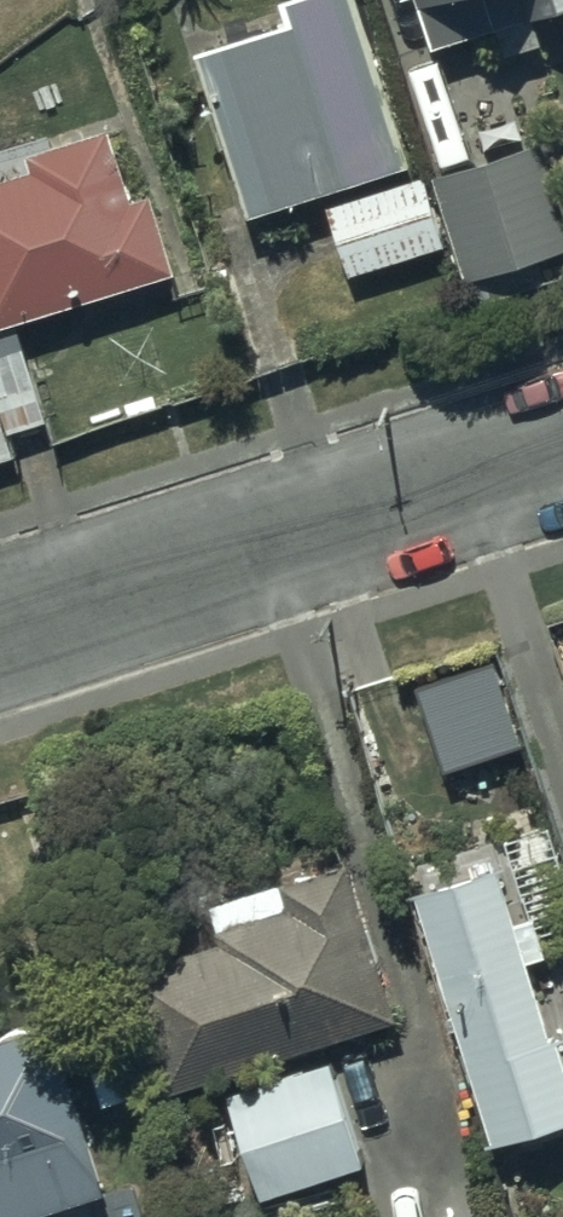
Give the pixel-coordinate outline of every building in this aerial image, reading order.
[(234,221),(402,169),(349,0),(288,0),(269,6),(276,28),(183,57),(234,221)] [(562,12),(562,0),(403,0),(420,54),(489,33),(498,60),(536,48),(528,22),(562,12)] [(11,431),(47,420),(16,319),(176,271),(154,198),(133,204),(111,132),(31,156),(37,176),(0,187),(0,398),(11,431)] [(443,247),(456,285),(459,284),(466,307),(543,282),(536,260),(562,251),(562,229),(534,140),(421,176),(443,247)] [(443,247),(421,176),(318,210),(340,280),(443,247)] [(490,654),(448,668),(478,762),(521,748),(490,654)] [(115,971),(154,1095),(387,1023),(369,965),(377,962),(367,930),(358,932),(337,864),(270,884),(277,908),(214,928),(217,939),(115,971)] [(428,894),(466,1017),(475,1014),(506,1115),(533,1107),(540,1129),(562,1122),(562,1039),(511,868),(428,894)] [(105,1191),(56,1044),(0,1063),(0,1216),(24,1216),(105,1191)] [(216,1095),(249,1199),(364,1163),(331,1058),(216,1095)]
